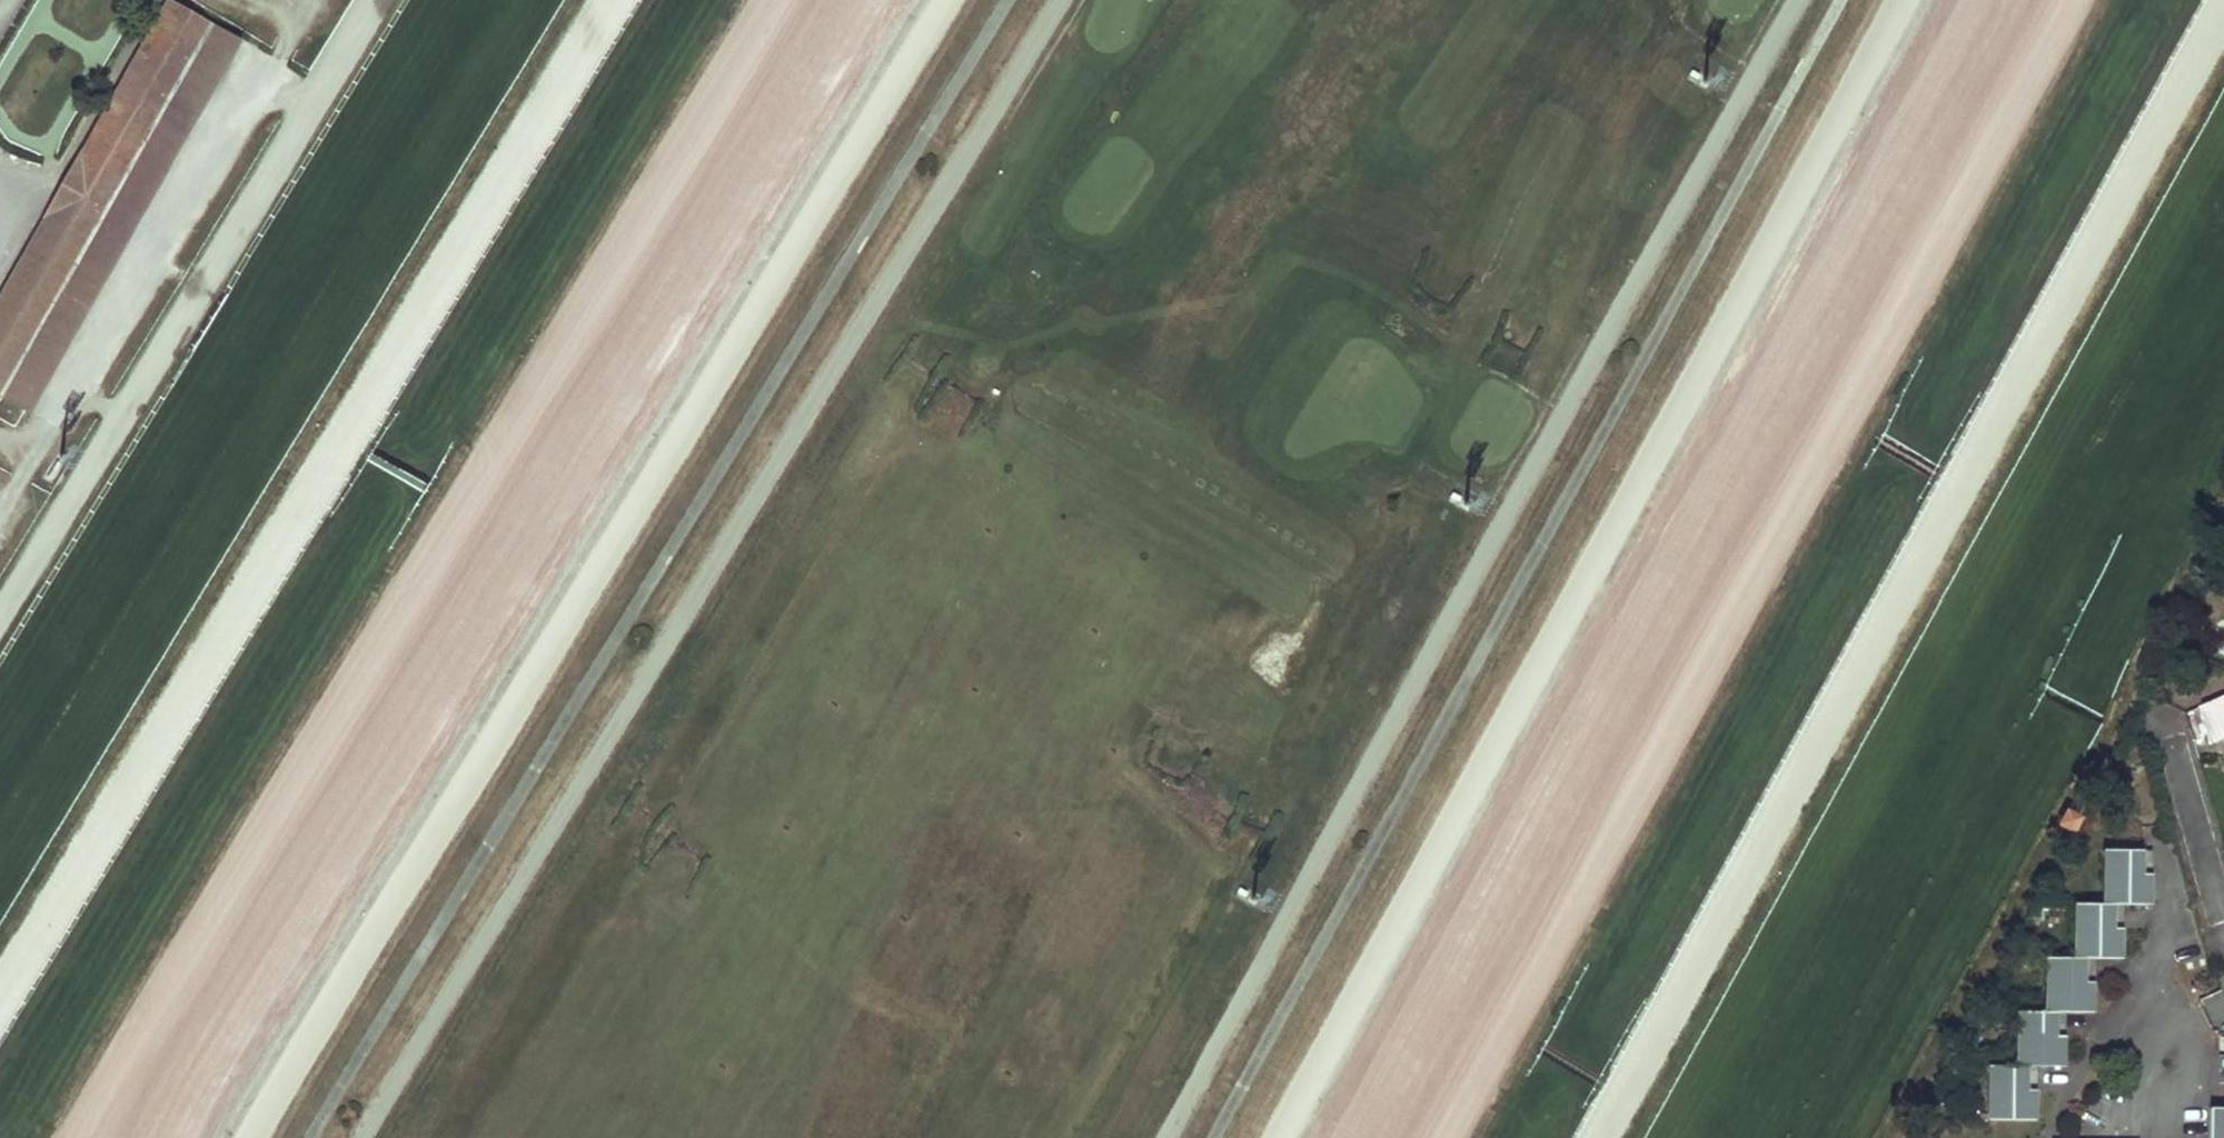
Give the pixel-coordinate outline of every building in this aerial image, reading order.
[(165,1),(53,197),(78,210),(179,35),(197,45),(10,370),(32,383),(19,404),(25,408),(237,40),(165,1)] [(19,404),(32,383),(10,370),(197,45),(179,35),(78,210),(53,197),(51,196),(0,285),(0,393),(19,404)] [(2195,707),(2207,742),(2223,736),(2223,696),(2195,707)] [(2146,847),(2104,846),(2103,901),(2075,900),(2074,954),(2046,954),(2045,1008),(2017,1008),(2016,1062),(1988,1062),(1987,1116),(1995,1116),(2035,1117),(2035,1086),(2027,1086),(2028,1062),(2064,1063),(2065,1033),(2056,1032),(2057,1009),(2066,1009),(2094,1009),(2095,979),(2086,978),(2087,955),(2095,955),(2123,955),(2124,925),(2116,925),(2117,901),(2124,901),(2153,901),(2154,871),(2146,871),(2146,847)] [(2154,847),(2146,847),(2146,871),(2154,871),(2154,847)] [(2095,955),(2087,955),(2086,978),(2095,979),(2095,955)] [(2066,1009),(2057,1009),(2056,1032),(2065,1033),(2066,1009)] [(2036,1063),(2028,1062),(2027,1086),(2035,1086),(2036,1063)] [(2216,1107),(2215,1137),(2223,1137),(2223,1107),(2216,1107)]
